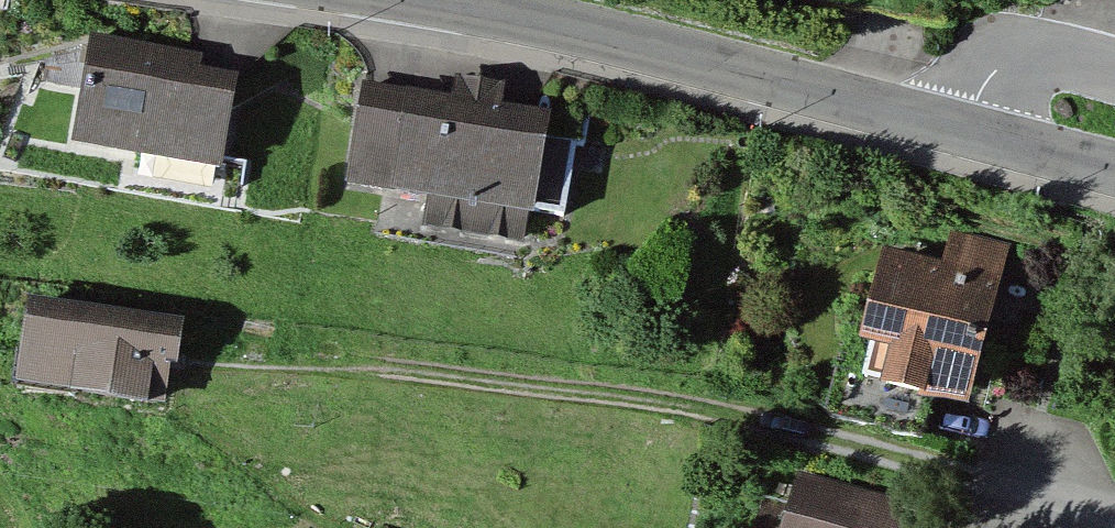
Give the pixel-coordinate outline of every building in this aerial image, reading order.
[(188,58),(91,42),(75,139),(220,163),(234,82),(185,74),(188,58)] [(369,82),(348,191),(527,226),(549,117),(369,82)] [(968,263),(881,237),(841,373),(927,399),(968,263)] [(166,325),(37,308),(28,380),(157,397),(166,325)] [(776,477),(764,527),(882,527),(888,502),(776,477)]
